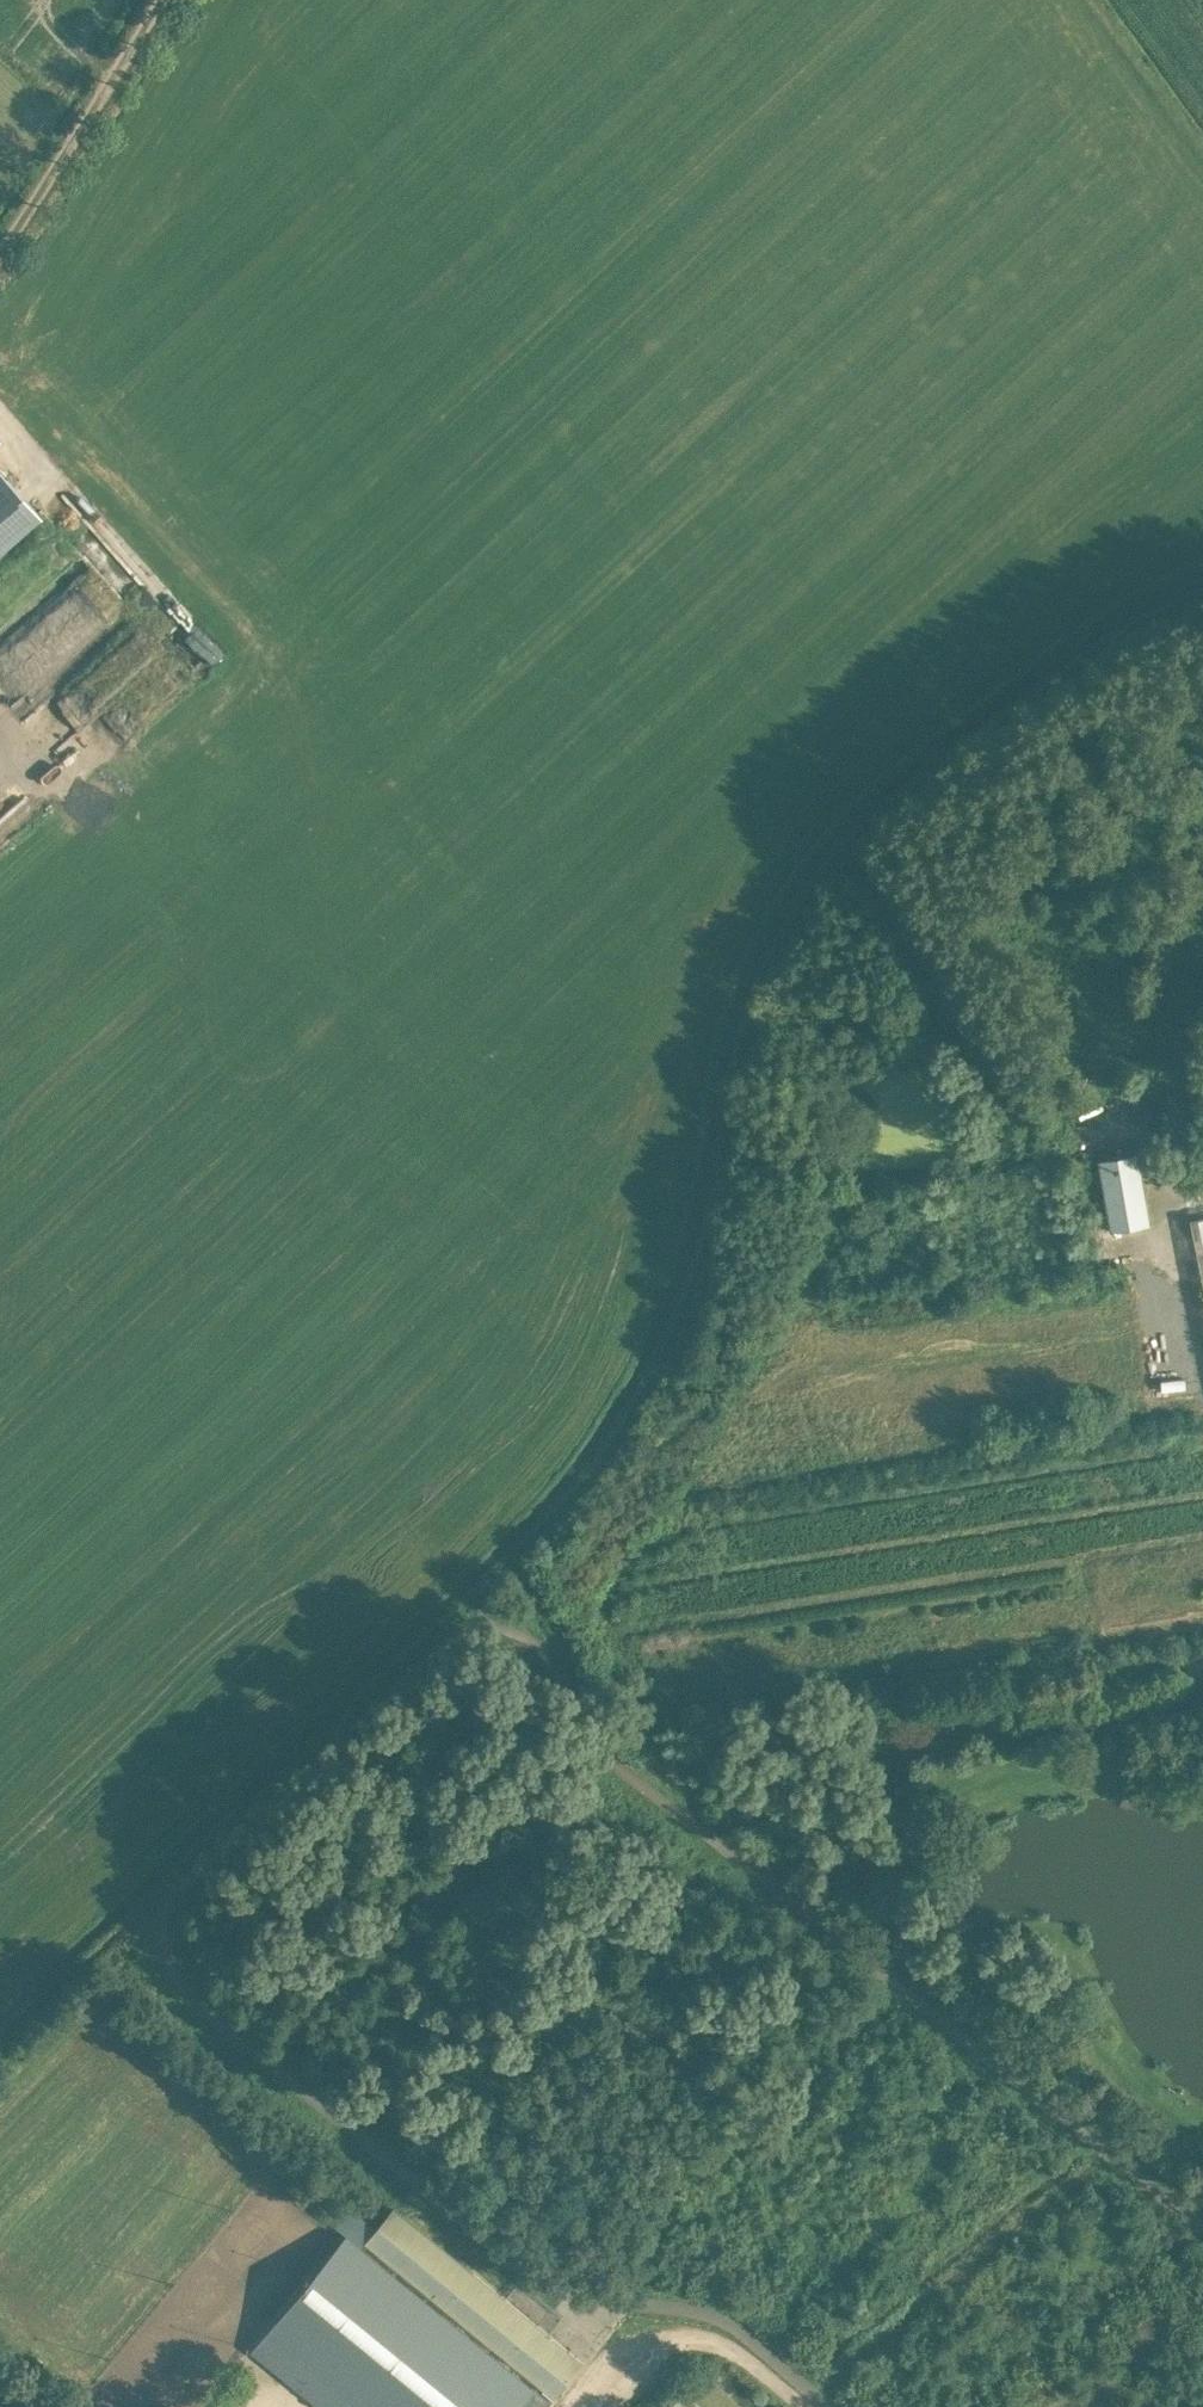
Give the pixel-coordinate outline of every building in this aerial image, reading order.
[(29,502),(0,469),(0,528),(29,502)] [(1100,1158),(1112,1229),(1150,1223),(1138,1152),(1100,1158)] [(1191,1219),(1202,1278),(1202,1217),(1191,1219)] [(253,2347),(287,2375),(325,2406),(519,2406),(547,2406),(556,2396),(584,2361),(505,2296),(395,2206),(377,2228),(363,2245),(362,2246),(347,2233),(253,2347)]
